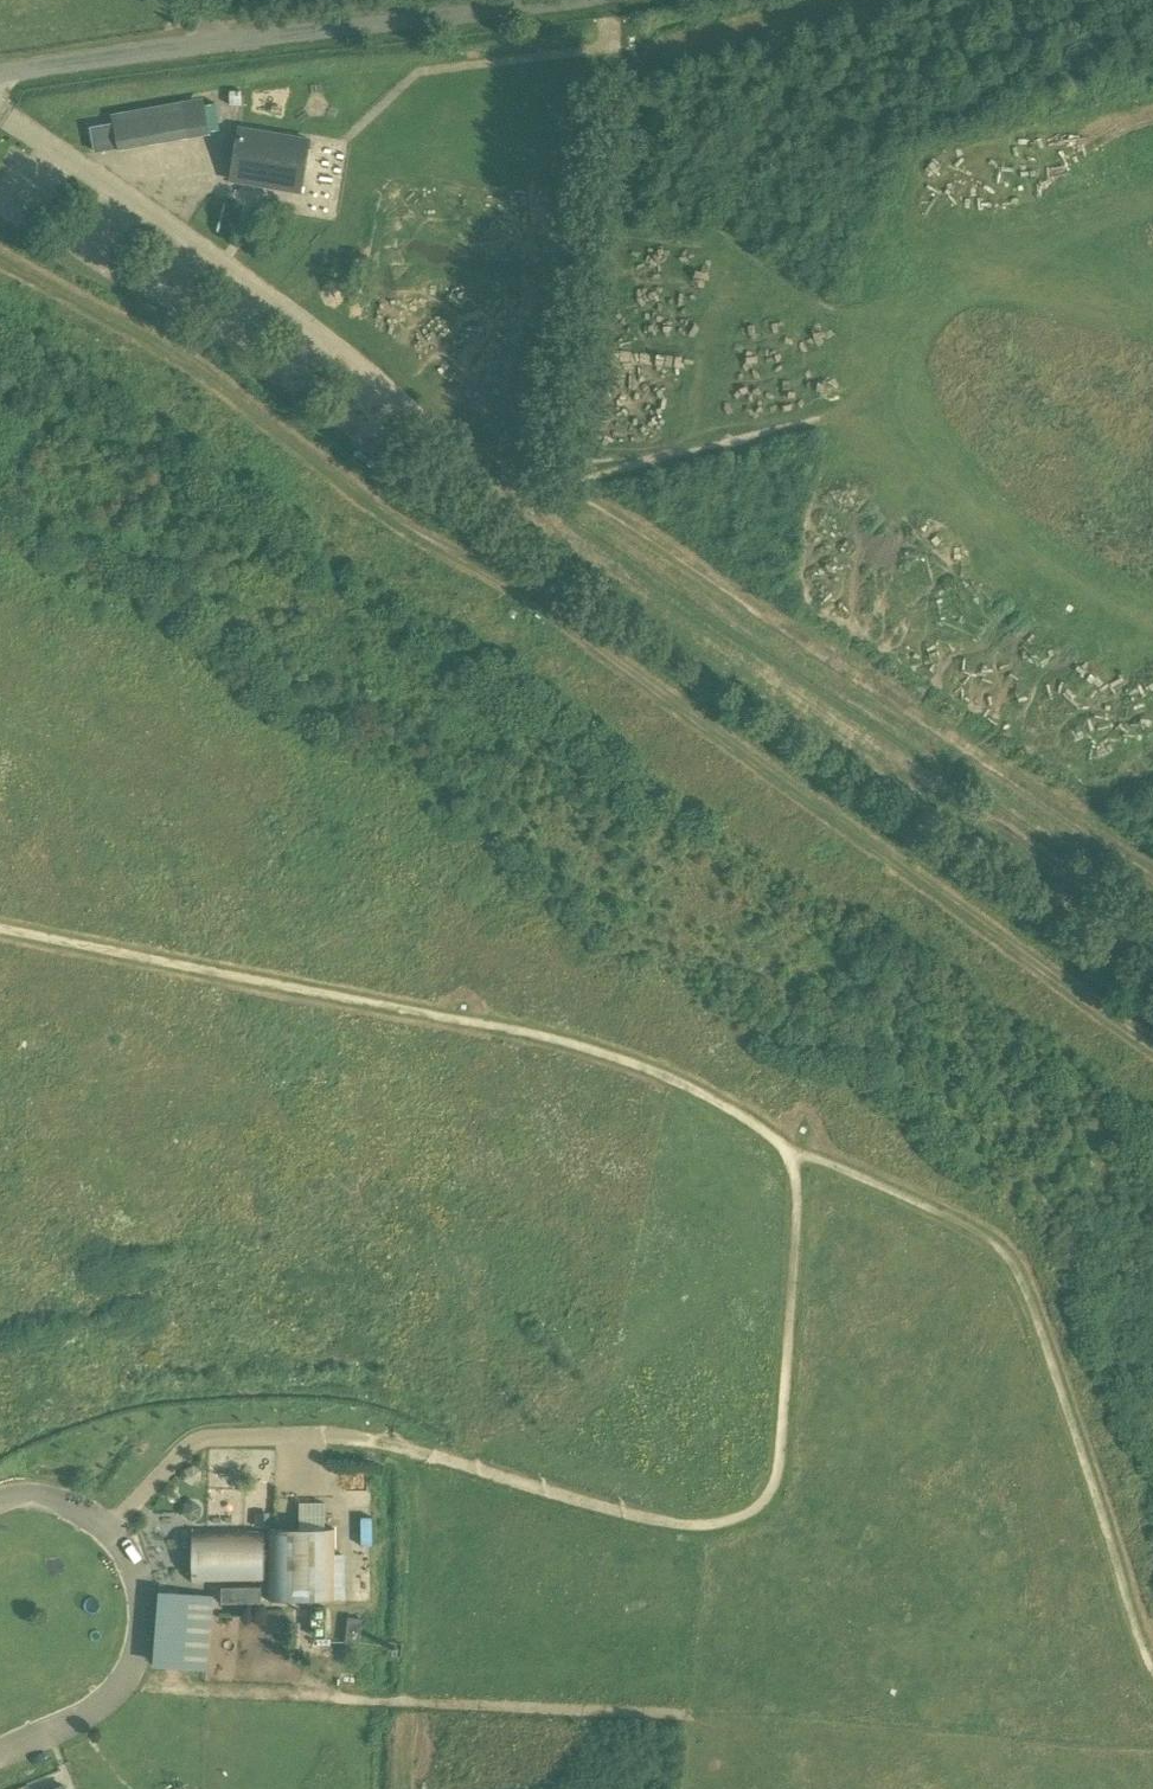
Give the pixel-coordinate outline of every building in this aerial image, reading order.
[(229,98),(228,116),(247,117),(248,99),(229,98)] [(206,115),(204,105),(183,109),(182,102),(112,114),(113,123),(90,127),(94,152),(118,148),(118,150),(210,134),(209,129),(206,115)] [(209,129),(220,127),(217,113),(206,115),(209,129)] [(283,188),(291,139),(239,130),(231,180),(283,188)] [(270,1513),(254,1513),(254,1527),(270,1527),(270,1513)] [(193,1581),(265,1580),(265,1529),(192,1529),(193,1581)] [(268,1600),(335,1599),(335,1529),(267,1529),(268,1600)] [(223,1602),(264,1601),(264,1586),(222,1587),(223,1602)] [(160,1659),(159,1665),(163,1666),(206,1669),(212,1599),(212,1597),(165,1593),(163,1623),(160,1659)] [(360,1645),(363,1619),(348,1617),(345,1643),(360,1645)]
